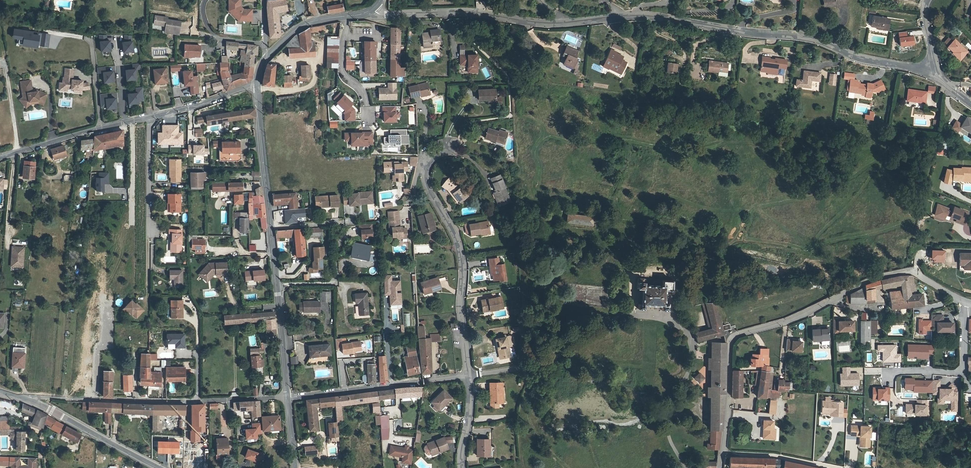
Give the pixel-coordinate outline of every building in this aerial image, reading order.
[(230,0),(228,0),(228,12),(230,13),(233,13),(237,17),(237,21),(238,22),(251,22),(251,11),(242,11),(238,6),(239,6),(239,0),(230,0)] [(281,30),(277,31),(276,13),(287,10),(285,0),(267,0),(267,9),(269,34),(269,37),(277,37),(284,33),(281,30)] [(341,4),(327,7),(328,14),(342,11),(341,4)] [(167,24),(166,28),(166,29),(177,31),(180,20),(166,18),(167,16),(156,14),(154,22),(167,24)] [(876,26),(876,27),(888,28),(889,18),(873,16),(872,25),(876,26)] [(281,30),(284,33),(289,28),(287,24),(281,30)] [(400,27),(392,27),(390,77),(404,77),(406,51),(400,51),(400,27)] [(24,39),(23,46),(39,48),(40,47),(48,48),(50,35),(15,30),(14,38),(24,39)] [(308,30),(299,35),(299,42),(309,41),(308,30)] [(899,46),(915,46),(915,36),(907,36),(907,31),(899,32),(899,46)] [(299,42),(299,35),(299,34),(295,36),(285,46),(288,49),(309,48),(309,41),(299,42)] [(428,36),(420,36),(420,49),(428,49),(428,47),(438,48),(438,34),(428,34),(428,36)] [(99,35),(101,52),(112,51),(110,41),(107,41),(107,35),(99,35)] [(134,52),(132,36),(124,36),(125,42),(122,43),(124,53),(134,52)] [(339,37),(328,37),(327,68),(338,68),(339,37)] [(947,46),(953,51),(951,53),(958,59),(966,51),(953,39),(951,42),(947,46)] [(376,47),(376,42),(364,43),(364,73),(374,73),(374,48),(376,48),(376,47)] [(248,55),(254,55),(257,55),(258,46),(248,45),(248,50),(248,52),(244,52),(243,57),(247,57),(248,55)] [(186,46),(185,55),(191,55),(191,57),(200,58),(201,47),(186,46)] [(309,48),(288,49),(288,58),(314,56),(314,51),(316,51),(316,47),(309,48)] [(562,57),(566,59),(563,66),(572,70),(576,61),(574,60),(577,53),(565,48),(562,57)] [(608,71),(609,70),(610,67),(617,71),(616,73),(620,75),(625,66),(620,64),(623,59),(615,56),(616,54),(611,52),(603,68),(608,71)] [(244,66),(252,67),(254,55),(248,55),(247,57),(243,57),(241,58),(241,62),(245,62),(244,66)] [(758,72),(767,73),(767,72),(776,73),(777,68),(784,69),(785,60),(773,59),(773,61),(768,60),(768,58),(761,57),(758,72)] [(462,68),(468,68),(467,75),(477,76),(477,59),(462,58),(462,68)] [(664,69),(666,69),(665,74),(675,75),(676,66),(673,65),(674,61),(665,60),(664,69)] [(726,64),(708,62),(707,72),(716,74),(717,76),(725,77),(726,64)] [(141,68),(141,63),(133,63),(133,69),(126,70),(127,80),(137,79),(136,69),(141,68)] [(221,63),(220,63),(220,72),(221,73),(222,79),(230,77),(227,63),(226,63),(221,63)] [(262,86),(273,86),(274,64),(266,64),(264,75),(262,86)] [(79,90),(80,87),(82,87),(87,85),(86,80),(80,81),(80,78),(70,77),(71,67),(63,66),(62,75),(61,75),(60,80),(60,85),(65,85),(65,86),(72,87),(72,89),(79,90)] [(245,78),(246,82),(248,81),(251,79),(252,67),(244,66),(244,74),(233,75),(233,77),(233,80),(239,78),(245,78)] [(105,67),(97,68),(98,73),(103,73),(104,83),(114,82),(113,72),(106,73),(105,67)] [(300,67),(301,78),(310,79),(309,67),(300,67)] [(166,69),(155,71),(156,85),(168,83),(166,69)] [(190,86),(191,94),(199,93),(197,76),(193,76),(193,71),(183,72),(185,87),(190,86)] [(802,80),(796,79),(795,85),(809,87),(810,81),(819,82),(820,74),(803,72),(802,80)] [(230,77),(222,79),(223,84),(224,88),(225,91),(234,87),(233,80),(233,77),(232,77),(230,77)] [(234,87),(246,82),(245,78),(239,78),(233,80),(234,87)] [(212,84),(212,86),(213,90),(221,89),(222,92),(225,91),(224,88),(223,84),(222,79),(212,81),(213,84),(212,84)] [(853,94),(861,95),(865,95),(865,97),(871,98),(872,93),(874,91),(880,88),(881,90),(886,88),(881,79),(872,83),(867,83),(866,85),(858,84),(858,81),(854,80),(854,81),(851,81),(849,91),(854,91),(853,94)] [(65,85),(60,85),(60,80),(57,80),(57,88),(65,88),(65,86),(65,85)] [(38,101),(43,103),(46,94),(38,91),(32,92),(30,83),(20,84),(22,98),(19,100),(24,106),(28,103),(28,102),(38,100),(38,101)] [(379,99),(395,99),(395,83),(388,83),(388,89),(379,89),(379,99)] [(420,95),(430,93),(427,83),(409,87),(411,97),(420,95)] [(144,100),(143,87),(136,87),(136,91),(138,92),(138,93),(128,94),(129,104),(139,103),(139,100),(144,100)] [(925,94),(907,91),(905,101),(924,104),(925,94)] [(352,104),(343,96),(339,93),(333,99),(336,102),(336,103),(345,111),(350,106),(352,104)] [(107,94),(100,94),(101,108),(107,107),(107,109),(116,108),(116,99),(106,99),(107,97),(107,94)] [(488,107),(494,107),(499,107),(499,104),(494,104),(494,95),(477,95),(477,104),(488,104),(488,107)] [(350,106),(345,111),(348,113),(344,117),(344,122),(354,121),(353,110),(350,106)] [(382,113),(383,113),(383,122),(395,122),(395,107),(382,107),(382,113)] [(255,109),(229,113),(230,121),(254,117),(255,117),(255,109)] [(230,121),(229,113),(197,118),(197,123),(205,122),(207,122),(207,124),(230,121)] [(869,117),(865,116),(865,120),(872,121),(873,113),(869,113),(869,117)] [(964,117),(958,127),(970,135),(970,134),(970,122),(964,117)] [(158,143),(170,143),(170,125),(162,125),(162,132),(158,133),(158,143)] [(177,125),(170,125),(170,143),(182,143),(182,132),(177,132),(177,125)] [(93,151),(92,159),(92,162),(99,162),(99,159),(100,159),(99,149),(123,145),(122,130),(94,136),(94,140),(94,150),(93,150),(93,151)] [(383,143),(387,143),(387,144),(394,144),(394,145),(400,145),(408,145),(408,135),(406,135),(406,130),(390,130),(390,134),(387,134),(387,136),(383,136),(383,143)] [(483,140),(495,143),(495,141),(503,143),(506,134),(498,132),(497,134),(486,131),(483,140)] [(372,134),(372,133),(362,133),(362,134),(344,134),(344,141),(351,141),(351,146),(357,146),(357,143),(362,143),(362,145),(362,146),(367,146),(367,145),(372,145),(372,136),(372,134)] [(94,150),(94,140),(81,140),(81,149),(87,148),(87,151),(93,151),(93,150),(94,150)] [(223,140),(222,151),(240,152),(240,141),(223,140)] [(65,146),(53,149),(56,159),(68,155),(65,146)] [(417,158),(408,157),(409,166),(415,166),(417,158)] [(174,175),(179,175),(180,175),(180,158),(171,158),(170,166),(169,166),(169,175),(170,175),(170,180),(174,180),(174,175)] [(397,163),(387,164),(388,170),(394,170),(394,173),(394,177),(395,182),(403,182),(402,172),(406,171),(405,164),(401,164),(401,165),(399,165),(397,163)] [(384,174),(394,173),(394,170),(388,170),(387,164),(383,164),(384,174)] [(24,167),(23,178),(33,179),(34,168),(24,167)] [(948,175),(950,176),(950,169),(944,167),(940,180),(946,182),(948,175)] [(950,178),(959,178),(970,178),(970,176),(970,168),(959,167),(959,168),(950,167),(950,169),(950,176),(950,178)] [(103,184),(109,184),(109,172),(98,172),(98,177),(95,178),(95,192),(101,192),(101,194),(104,194),(103,184)] [(191,172),(191,185),(203,185),(203,179),(206,179),(206,172),(191,172)] [(490,180),(491,185),(500,182),(498,177),(490,180)] [(448,178),(445,181),(441,187),(446,191),(450,196),(452,195),(458,203),(466,198),(456,184),(448,178)] [(3,190),(3,188),(8,188),(9,179),(0,179),(0,190),(3,190)] [(491,185),(495,194),(492,195),(498,209),(509,205),(500,182),(491,185)] [(228,183),(228,191),(242,190),(242,183),(228,183)] [(168,193),(168,201),(170,201),(170,210),(179,210),(180,193),(168,193)] [(248,210),(248,216),(251,215),(257,215),(257,218),(260,218),(261,229),(266,228),(263,197),(257,198),(256,193),(254,194),(252,205),(248,205),(247,205),(248,210)] [(368,201),(372,201),(372,193),(358,193),(358,194),(349,195),(349,206),(359,205),(359,202),(361,201),(362,205),(368,204),(368,201)] [(273,205),(283,205),(283,202),(289,202),(289,204),(289,209),(297,208),(296,194),(273,195),(273,205)] [(234,204),(242,204),(242,195),(234,195),(234,204)] [(456,205),(458,203),(452,195),(450,196),(456,205)] [(320,198),(321,207),(331,206),(331,208),(340,208),(339,197),(320,198)] [(935,216),(943,220),(947,217),(955,220),(961,223),(965,212),(951,205),(949,210),(938,204),(935,216)] [(305,217),(305,208),(283,210),(284,224),(297,223),(297,218),(305,217)] [(248,216),(248,210),(243,210),(243,214),(239,214),(238,218),(238,234),(248,233),(247,221),(248,221),(248,216)] [(418,216),(422,229),(429,227),(429,230),(435,229),(430,213),(418,216)] [(594,217),(568,214),(568,223),(593,225),(594,217)] [(391,238),(396,238),(405,237),(405,230),(401,230),(401,229),(399,229),(397,227),(396,217),(388,217),(388,223),(390,223),(391,229),(391,238)] [(470,236),(480,235),(489,234),(488,223),(468,226),(468,224),(463,225),(464,235),(470,235),(470,236)] [(371,237),(370,224),(358,225),(359,231),(360,231),(360,238),(371,237)] [(169,228),(169,232),(169,237),(171,237),(170,243),(171,243),(171,250),(181,251),(181,228),(169,228)] [(322,228),(308,229),(308,238),(323,237),(322,228)] [(303,229),(294,230),(294,237),(296,257),(305,256),(303,229)] [(285,237),(285,231),(275,232),(276,242),(281,241),(280,238),(285,237)] [(195,249),(204,249),(205,240),(196,240),(196,236),(188,236),(189,242),(192,242),(192,249),(195,249)] [(356,255),(356,256),(366,258),(369,246),(352,243),(350,254),(356,255)] [(324,247),(314,248),(315,260),(313,262),(313,268),(316,268),(317,269),(323,269),(322,256),(324,254),(324,247)] [(24,249),(12,248),(11,268),(23,269),(24,249)] [(933,259),(934,259),(934,262),(944,262),(944,260),(945,260),(945,251),(933,251),(933,259)] [(966,267),(966,263),(970,264),(970,252),(957,252),(956,263),(960,263),(960,267),(966,267)] [(491,269),(492,279),(492,283),(499,282),(499,284),(505,283),(503,267),(498,268),(498,263),(497,261),(488,262),(489,269),(491,269)] [(226,274),(226,263),(208,263),(208,267),(204,267),(199,272),(202,275),(204,275),(207,278),(212,273),(215,273),(215,274),(226,274)] [(173,278),(173,285),(182,285),(182,269),(169,269),(169,277),(173,278)] [(244,272),(245,282),(264,280),(263,270),(252,271),(252,270),(249,270),(249,272),(244,272)] [(202,275),(199,272),(197,274),(205,282),(213,274),(215,274),(215,273),(212,273),(207,278),(204,275),(202,275)] [(384,276),(385,295),(390,295),(391,305),(402,304),(401,281),(393,281),(392,275),(384,276)] [(901,283),(903,291),(891,292),(890,292),(892,309),(913,308),(912,300),(910,299),(910,296),(909,285),(908,276),(900,276),(901,283)] [(901,283),(900,276),(893,277),(894,283),(894,285),(901,283)] [(865,287),(865,291),(874,289),(889,286),(889,284),(894,283),(893,277),(881,279),(865,285),(865,287)] [(645,305),(662,306),(661,310),(668,310),(668,303),(665,303),(666,290),(673,291),(673,281),(663,280),(662,286),(645,285),(646,279),(643,279),(643,278),(638,278),(638,282),(637,283),(637,289),(643,289),(642,305),(638,304),(638,308),(644,309),(645,305)] [(422,284),(424,292),(432,289),(433,292),(441,289),(438,279),(422,284)] [(865,287),(850,294),(850,303),(866,302),(866,299),(865,291),(865,287)] [(865,291),(866,299),(874,297),(874,289),(865,291)] [(321,293),(321,302),(330,302),(331,293),(321,293)] [(356,304),(359,303),(360,315),(368,315),(367,294),(355,295),(356,304)] [(912,300),(913,308),(922,307),(922,296),(910,296),(910,299),(912,300)] [(488,299),(488,300),(482,302),(484,312),(504,308),(502,297),(488,299)] [(184,299),(171,299),(171,316),(184,316),(184,310),(183,310),(183,307),(184,307),(184,299)] [(131,300),(125,307),(129,311),(132,314),(133,313),(136,317),(143,309),(139,305),(138,306),(131,300)] [(299,312),(303,312),(319,312),(319,302),(303,303),(299,304),(299,312)] [(717,303),(707,304),(712,329),(708,331),(695,334),(697,342),(724,335),(717,303)] [(702,304),(708,331),(712,329),(707,304),(702,304)] [(224,322),(257,320),(257,314),(249,314),(249,313),(223,314),(224,322)] [(257,320),(266,320),(268,320),(269,325),(266,326),(266,336),(276,336),(274,313),(257,314),(257,320)] [(932,320),(930,320),(930,328),(936,328),(935,336),(941,336),(941,332),(946,332),(946,336),(951,336),(952,324),(942,324),(942,316),(936,316),(932,320)] [(839,319),(834,319),(834,332),(839,332),(839,330),(854,330),(854,320),(839,320),(839,319)] [(870,320),(861,319),(860,342),(870,342),(870,320)] [(871,333),(882,334),(882,332),(877,332),(877,323),(878,323),(878,319),(871,319),(870,336),(871,333)] [(928,330),(928,321),(920,321),(920,320),(917,320),(917,333),(924,334),(924,330),(928,330)] [(829,327),(822,328),(812,328),(812,339),(829,338),(829,327)] [(167,333),(168,342),(176,342),(176,346),(183,345),(183,333),(167,333)] [(494,342),(496,352),(499,351),(501,361),(509,359),(507,350),(510,349),(508,339),(505,340),(504,338),(498,339),(499,341),(494,342)] [(432,374),(430,339),(425,339),(420,340),(422,374),(432,374)] [(787,339),(786,350),(801,351),(802,342),(792,341),(793,340),(787,339)] [(352,343),(343,344),(344,355),(354,353),(353,352),(362,351),(360,341),(352,342),(352,343)] [(710,413),(711,413),(722,414),(724,401),(724,396),(725,390),(726,349),(725,343),(713,343),(712,359),(708,359),(707,370),(711,370),(711,388),(706,388),(706,397),(711,398),(710,413)] [(329,344),(308,346),(309,357),(330,355),(329,344)] [(933,345),(911,344),(910,358),(927,359),(927,354),(932,354),(933,345)] [(407,348),(408,356),(416,355),(415,346),(407,348)] [(901,361),(901,354),(896,355),(896,346),(878,346),(878,351),(883,351),(883,361),(889,361),(889,360),(893,360),(893,361),(901,361)] [(765,351),(764,359),(767,359),(768,349),(760,349),(760,350),(765,351)] [(765,351),(760,350),(760,354),(753,354),(752,358),(751,358),(750,365),(763,366),(763,365),(766,366),(767,359),(764,359),(765,351)] [(13,353),(12,368),(24,368),(25,354),(13,353)] [(261,365),(264,364),(263,359),(260,359),(260,355),(251,356),(252,367),(261,366),(261,365)] [(408,356),(405,357),(409,375),(420,373),(416,355),(408,356)] [(375,382),(374,361),(368,361),(369,364),(367,364),(368,383),(375,382)] [(387,381),(386,363),(379,364),(380,382),(387,381)] [(150,367),(147,366),(143,366),(140,366),(140,376),(143,377),(143,384),(149,384),(149,376),(150,367)] [(166,367),(166,370),(166,379),(185,380),(185,367),(166,367)] [(842,367),(842,374),(839,374),(840,385),(859,385),(858,373),(849,374),(849,367),(842,367)] [(112,397),(113,370),(111,370),(111,369),(109,369),(109,370),(104,370),(103,396),(112,397)] [(768,372),(762,370),(760,385),(758,396),(771,396),(772,389),(768,389),(764,389),(767,373),(768,372)] [(153,376),(149,376),(149,384),(149,387),(158,388),(158,385),(161,385),(162,378),(159,378),(160,372),(155,372),(154,372),(153,376)] [(699,384),(705,378),(699,372),(693,377),(699,384)] [(774,374),(767,373),(764,389),(768,389),(772,389),(774,374)] [(733,376),(732,386),(741,386),(742,377),(733,376)] [(774,383),(774,389),(780,389),(783,389),(783,382),(783,380),(776,379),(775,383),(774,383)] [(932,392),(932,381),(914,381),(914,379),(905,379),(904,389),(913,389),(913,391),(932,392)] [(939,381),(932,381),(932,392),(932,395),(937,395),(937,400),(943,400),(951,400),(951,411),(957,411),(957,394),(954,394),(952,392),(952,390),(955,388),(952,384),(947,388),(947,389),(944,389),(939,389),(939,381)] [(732,386),(732,396),(741,396),(741,386),(732,386)] [(377,392),(378,402),(381,402),(380,398),(421,396),(421,388),(408,388),(404,388),(394,389),(394,390),(377,392)] [(488,388),(488,398),(491,398),(492,408),(496,408),(501,407),(500,388),(488,388)] [(885,389),(872,389),(872,398),(889,399),(889,388),(885,388),(885,389)] [(452,398),(444,390),(432,401),(441,412),(447,406),(446,404),(452,398)] [(334,397),(335,406),(341,405),(376,401),(376,404),(372,404),(373,412),(379,412),(378,402),(377,392),(334,397)] [(334,397),(306,400),(307,407),(315,406),(332,404),(335,404),(334,397)] [(491,398),(488,398),(489,408),(489,413),(497,412),(496,408),(492,408),(491,398)] [(925,416),(926,400),(916,400),(916,405),(910,404),(910,413),(914,413),(914,415),(925,416)] [(234,402),(234,409),(251,409),(252,416),(260,416),(259,401),(234,402)] [(822,401),(821,410),(832,411),(832,415),(847,416),(847,410),(841,410),(841,403),(822,401)] [(89,407),(89,410),(90,410),(106,411),(106,424),(111,424),(112,411),(112,403),(89,402),(89,407)] [(112,403),(112,411),(123,411),(123,403),(112,403)] [(153,404),(123,403),(123,411),(123,412),(153,413),(153,404)] [(153,404),(153,413),(162,413),(183,414),(185,414),(185,405),(153,404)] [(45,421),(47,415),(25,405),(22,411),(32,415),(28,424),(40,430),(41,427),(43,427),(45,421)] [(770,405),(769,412),(776,413),(777,405),(770,405)] [(315,406),(307,407),(309,430),(317,429),(315,406)] [(47,415),(45,421),(56,428),(55,430),(77,442),(81,435),(61,424),(55,420),(47,415)] [(279,415),(262,416),(263,430),(271,429),(271,428),(280,427),(279,415)] [(388,415),(379,416),(380,428),(389,427),(388,415)] [(162,420),(153,420),(153,431),(159,432),(159,429),(162,429),(162,420)] [(766,428),(765,438),(775,438),(776,429),(773,429),(773,425),(774,420),(763,420),(763,428),(764,428),(766,428)] [(9,429),(9,421),(0,421),(0,430),(9,429)] [(338,441),(337,422),(328,423),(329,437),(331,437),(332,441),(338,441)] [(262,433),(262,423),(254,423),(254,429),(246,429),(246,438),(257,437),(257,433),(262,433)] [(17,431),(20,431),(20,427),(10,427),(10,429),(10,434),(10,436),(14,439),(17,439),(17,431)] [(851,436),(860,437),(863,437),(862,447),(870,447),(871,428),(852,427),(851,436)] [(17,439),(16,450),(24,450),(25,432),(20,431),(17,431),(17,439)] [(710,444),(707,444),(706,449),(718,449),(720,431),(710,431),(710,444)] [(216,438),(217,450),(216,453),(215,453),(215,458),(222,458),(222,453),(228,453),(227,438),(216,438)] [(427,446),(431,457),(439,453),(439,455),(447,451),(442,439),(427,446)] [(486,452),(488,452),(488,443),(477,442),(477,460),(486,459),(486,452)] [(316,445),(304,446),(305,455),(317,454),(316,445)] [(404,448),(391,446),(389,455),(403,457),(402,463),(411,464),(413,449),(409,449),(410,446),(405,445),(404,448)] [(255,461),(256,460),(264,460),(264,453),(258,452),(247,449),(243,457),(255,461)] [(12,466),(10,467),(35,467),(35,458),(27,458),(27,465),(25,466),(20,466),(19,465),(19,458),(0,457),(0,465),(8,465),(8,464),(12,464),(12,466)] [(773,459),(769,458),(730,457),(729,467),(759,467),(772,467),(773,459)] [(785,461),(773,459),(772,467),(783,467),(785,461)]
